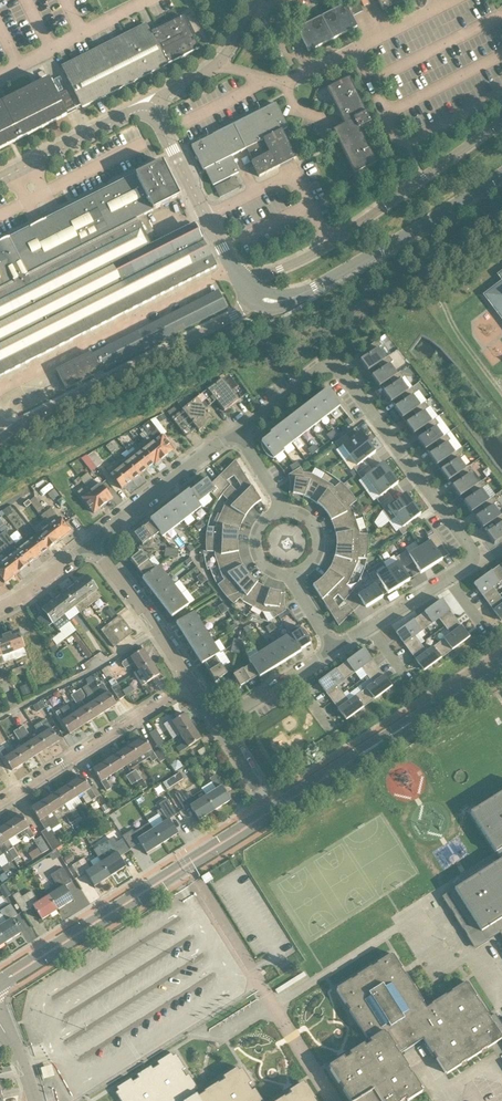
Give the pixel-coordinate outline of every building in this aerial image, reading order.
[(405,0),(377,0),(383,11),(385,10),(396,4),(405,0)] [(357,28),(358,28),(353,18),(363,12),(358,1),(357,2),(323,18),(298,31),(308,53),(357,28)] [(399,10),(396,4),(385,10),(388,16),(399,10)] [(199,49),(194,39),(184,19),(150,34),(147,28),(62,68),(82,108),(83,108),(94,103),(104,97),(158,70),(199,49)] [(333,131),(355,174),(376,163),(359,129),(371,123),(349,78),(327,89),(345,125),(333,131)] [(70,101),(66,92),(60,95),(54,83),(0,110),(0,150),(7,146),(14,143),(17,141),(66,116),(75,111),(70,101)] [(276,105),(201,142),(192,147),(204,171),(205,170),(206,173),(213,186),(240,173),(232,157),(247,150),(254,162),(252,163),(259,178),(296,159),(282,131),(288,128),(279,111),(276,105)] [(170,203),(180,198),(162,162),(0,244),(0,377),(215,268),(194,226),(150,248),(137,219),(170,203)] [(485,296),(501,318),(501,283),(485,296)] [(227,308),(218,291),(93,354),(92,353),(57,371),(66,390),(82,382),(93,376),(104,371),(227,308)] [(385,359),(378,349),(381,346),(377,341),(367,349),(371,354),(360,362),(367,372),(378,365),(385,359)] [(397,375),(389,365),(393,362),(389,357),(385,359),(378,365),(382,370),(371,378),(379,388),(390,380),(397,375)] [(408,391),(401,380),(404,378),(400,372),(397,375),(390,380),(393,386),(383,393),(390,404),(401,396),(408,391)] [(202,395),(210,406),(216,401),(224,412),(239,401),(222,379),(202,395)] [(420,406),(412,396),(416,394),(412,388),(408,391),(401,396),(405,401),(394,409),(402,420),(413,412),(420,406)] [(330,414),(340,406),(327,390),(318,398),(330,414)] [(205,410),(210,406),(202,395),(192,402),(188,397),(178,403),(178,404),(167,413),(186,438),(197,429),(199,432),(214,420),(205,410)] [(321,421),(330,414),(318,398),(308,405),(321,421)] [(431,422),(424,412),(427,409),(423,404),(420,406),(413,412),(417,417),(406,425),(413,435),(424,427),(431,422)] [(311,428),(321,421),(308,405),(299,412),(311,428)] [(302,436),(311,428),(299,412),(289,419),(302,436)] [(167,420),(164,414),(157,417),(160,423),(167,420)] [(293,443),(302,436),(289,419),(280,426),(293,443)] [(443,438),(435,428),(439,425),(435,419),(431,422),(424,427),(428,433),(417,440),(425,451),(436,443),(443,438)] [(144,433),(164,459),(174,451),(150,421),(143,427),(145,430),(146,431),(144,433)] [(283,450),(293,443),(280,426),(270,434),(271,435),(283,450)] [(155,466),(164,459),(144,433),(141,435),(145,440),(139,444),(154,465),(155,466)] [(350,456),(367,443),(360,433),(349,441),(345,436),(335,443),(339,449),(342,446),(350,456)] [(284,451),(283,450),(271,435),(261,443),(262,443),(261,444),(261,445),(261,446),(262,447),(262,449),(263,451),(264,452),(265,453),(266,455),(267,456),(268,457),(270,457),(271,458),(272,459),(273,459),(274,459),(284,451)] [(447,459),(455,453),(447,443),(450,441),(446,435),(443,438),(436,443),(439,448),(429,456),(437,467),(447,459)] [(106,447),(108,450),(111,454),(117,450),(111,443),(106,447)] [(357,475),(368,467),(364,461),(375,454),(367,443),(350,456),(344,460),(351,470),(353,469),(357,475)] [(154,465),(139,444),(139,445),(138,444),(133,449),(135,450),(130,455),(143,473),(154,465)] [(466,469),(458,459),(462,456),(458,451),(455,453),(447,459),(451,464),(440,472),(448,482),(459,475),(466,469)] [(88,457),(97,468),(102,464),(93,452),(88,457)] [(88,457),(87,455),(81,460),(91,472),(97,468),(88,457)] [(132,482),(143,473),(130,455),(124,459),(123,457),(117,461),(132,482)] [(121,490),(132,482),(117,461),(114,464),(106,470),(121,490)] [(252,508),(253,507),(255,506),(257,505),(258,504),(261,502),(235,461),(220,476),(226,482),(234,476),(241,487),(236,492),(252,508)] [(372,487),(390,474),(383,464),(372,472),(368,467),(357,475),(361,480),(365,477),(372,487)] [(477,485),(470,475),(473,472),(469,466),(466,469),(459,475),(462,480),(452,488),(459,498),(470,490),(477,485)] [(311,500),(322,480),(311,475),(304,473),(300,468),(288,476),(289,478),(289,481),(290,482),(290,484),(290,485),(290,488),(290,490),(289,492),(289,494),(290,493),(293,494),(293,495),(295,495),(298,496),(301,496),(302,497),(306,498),(308,499),(311,500)] [(380,505),(391,498),(387,492),(397,484),(390,474),(372,487),(379,497),(376,500),(380,505)] [(226,482),(220,476),(210,484),(207,479),(190,492),(198,503),(210,494),(218,502),(220,498),(222,496),(230,486),(226,482)] [(98,485),(94,480),(85,487),(102,508),(112,500),(100,484),(98,485)] [(334,488),(332,486),(322,480),(311,500),(313,502),(315,503),(316,504),(319,506),(321,508),(322,509),(324,511),(325,512),(349,492),(348,490),(345,487),(343,486),(340,483),(334,488)] [(489,501),(481,490),(485,488),(481,482),(477,485),(470,490),(474,495),(463,503),(471,514),(482,506),(489,501)] [(242,524),(243,521),(244,519),(246,516),(246,515),(248,513),(249,512),(250,511),(252,508),(236,492),(230,486),(222,496),(228,502),(225,504),(221,515),(242,524)] [(102,508),(85,487),(77,493),(90,509),(89,509),(90,510),(94,514),(102,508)] [(48,494),(52,500),(59,496),(54,490),(48,494)] [(198,503),(190,492),(189,491),(179,499),(191,515),(201,508),(198,503)] [(334,528),(355,520),(352,509),(350,507),(356,501),(354,498),(352,496),(351,494),(349,492),(325,512),(326,513),(327,515),(329,518),(330,519),(330,520),(332,523),(333,526),(334,528)] [(395,518),(413,505),(405,495),(395,503),(391,498),(380,505),(384,511),(382,512),(389,522),(395,518)] [(35,497),(29,501),(38,513),(44,509),(35,497)] [(500,516),(493,506),(496,503),(492,498),(489,501),(482,506),(485,511),(475,519),(482,529),(493,522),(500,516)] [(182,523),(191,515),(179,499),(169,506),(182,523)] [(367,514),(372,508),(367,504),(362,510),(367,514)] [(413,505),(395,518),(402,528),(399,531),(403,536),(413,529),(409,523),(420,515),(413,505)] [(172,530),(182,523),(169,506),(160,513),(172,530)] [(2,511),(3,512),(5,515),(6,517),(13,513),(9,507),(7,508),(2,511)] [(48,527),(59,541),(70,533),(51,508),(41,517),(49,527),(48,527)] [(162,537),(172,530),(160,513),(150,521),(151,522),(159,533),(162,537)] [(240,528),(240,527),(242,524),(221,515),(216,525),(216,528),(207,528),(207,531),(206,536),(206,540),(237,542),(238,538),(238,535),(239,532),(240,528)] [(493,522),(497,527),(486,535),(494,545),(501,539),(501,515),(500,516),(493,522)] [(368,548),(368,547),(368,545),(368,541),(368,538),(368,535),(359,535),(359,532),(355,520),(334,528),(335,531),(335,532),(335,534),(336,537),(336,539),(336,542),(336,543),(336,546),(368,548)] [(142,547),(159,533),(151,522),(134,536),(142,547)] [(48,549),(59,541),(48,527),(37,535),(48,549)] [(2,534),(0,535),(0,536),(5,542),(9,538),(4,532),(2,534)] [(419,549),(431,568),(442,561),(435,550),(442,545),(434,534),(427,538),(430,542),(419,549)] [(38,558),(48,549),(37,535),(27,544),(38,558)] [(12,548),(11,546),(13,544),(9,538),(5,542),(0,536),(0,540),(4,545),(0,549),(0,554),(2,556),(1,556),(16,575),(27,566),(16,552),(12,548)] [(218,567),(240,560),(239,556),(239,555),(238,552),(238,550),(237,547),(237,545),(237,542),(206,540),(206,542),(206,546),(206,550),(206,552),(215,553),(214,556),(218,567)] [(27,544),(25,541),(18,546),(20,549),(16,552),(27,566),(38,558),(27,544)] [(367,559),(367,558),(367,555),(368,553),(368,550),(368,548),(336,546),(336,548),(336,550),(335,553),(335,555),(334,558),(334,559),(333,561),(332,564),(353,573),(358,562),(358,559),(367,559)] [(431,568),(419,549),(409,555),(406,552),(401,555),(408,566),(413,563),(420,574),(431,568)] [(144,578),(155,570),(141,553),(131,561),(144,578)] [(5,583),(16,575),(1,556),(2,556),(0,554),(0,577),(5,583)] [(402,570),(408,566),(401,555),(395,559),(394,556),(383,562),(383,563),(399,588),(409,581),(402,570)] [(225,596),(248,576),(249,576),(247,573),(246,572),(244,569),(242,564),(241,561),(240,560),(218,567),(222,578),(224,581),(217,586),(219,589),(221,591),(223,594),(225,596)] [(383,563),(383,562),(367,572),(369,575),(368,576),(375,586),(375,587),(381,583),(388,595),(399,588),(383,563)] [(344,602),(353,593),(352,592),(346,586),(348,584),(353,573),(332,564),(331,565),(330,568),(329,570),(327,572),(326,574),(325,576),(323,578),(321,579),(338,596),(344,602)] [(150,589),(166,577),(159,567),(155,570),(144,578),(142,579),(150,589)] [(493,588),(501,582),(501,575),(497,568),(475,584),(478,589),(477,590),(488,604),(499,596),(493,588)] [(252,608),(263,587),(262,586),(259,585),(257,584),(255,582),(253,580),(252,579),(251,578),(249,576),(248,576),(225,596),(227,599),(228,600),(231,603),(233,605),(240,599),(242,602),(252,608)] [(75,585),(91,605),(101,597),(96,591),(97,591),(86,577),(75,585)] [(157,599),(173,586),(166,577),(150,589),(157,599)] [(339,627),(354,612),(348,606),(339,611),(333,600),(338,596),(321,579),(319,581),(317,583),(315,585),(313,586),(339,627)] [(80,613),(91,605),(75,585),(64,594),(75,608),(76,608),(80,613)] [(164,608),(181,596),(173,586),(157,599),(164,608)] [(382,598),(375,587),(375,586),(358,597),(353,593),(344,602),(348,606),(354,612),(362,604),(366,609),(382,598)] [(284,594),(281,594),(281,593),(278,593),(276,592),(273,592),(271,591),(268,589),(265,588),(263,587),(252,608),(262,613),(270,614),(274,619),(286,612),(285,610),(285,608),(284,605),(284,603),(284,601),(284,598),(284,597),(285,596),(285,595),(285,593),(284,593),(284,594)] [(65,616),(75,608),(64,594),(53,602),(64,617),(65,616)] [(181,596),(164,608),(172,618),(188,606),(181,596)] [(499,596),(488,604),(498,618),(499,617),(501,621),(501,600),(499,596)] [(445,627),(455,619),(445,605),(444,606),(441,601),(419,617),(427,629),(439,620),(445,627)] [(69,623),(65,616),(64,617),(53,602),(42,610),(45,614),(52,624),(53,625),(54,625),(59,631),(69,623)] [(117,614),(111,608),(106,612),(111,619),(117,614)] [(362,619),(367,616),(363,608),(358,611),(362,619)] [(183,635),(200,624),(194,613),(176,624),(183,635)] [(106,626),(120,644),(133,634),(120,616),(106,626)] [(421,645),(415,637),(427,629),(419,617),(397,633),(400,638),(399,639),(410,653),(421,645)] [(438,643),(447,655),(468,639),(465,634),(466,633),(455,619),(445,627),(450,635),(438,643)] [(189,645),(207,634),(200,624),(183,635),(189,645)] [(114,648),(120,644),(106,626),(100,631),(114,648)] [(302,629),(300,628),(299,628),(299,627),(288,634),(289,636),(290,635),(300,651),(310,645),(310,644),(310,643),(310,642),(310,640),(309,639),(309,637),(308,635),(307,634),(306,633),(305,631),(304,631),(303,630),(302,629)] [(7,637),(15,660),(25,656),(23,650),(24,650),(17,632),(7,637)] [(195,655),(213,644),(207,634),(189,645),(195,655)] [(301,653),(300,651),(290,635),(289,636),(279,642),(290,659),(301,653)] [(15,660),(7,637),(0,639),(0,652),(4,664),(15,660)] [(56,649),(52,640),(47,642),(51,651),(56,649)] [(280,666),(290,659),(279,642),(269,648),(280,666)] [(425,671),(447,655),(438,643),(426,652),(421,645),(410,653),(420,667),(421,666),(425,671)] [(204,664),(215,657),(219,654),(213,644),(195,655),(202,665),(204,664)] [(270,672),(280,666),(269,648),(259,654),(270,672)] [(138,671),(151,663),(143,650),(122,664),(125,669),(133,663),(138,671)] [(367,676),(378,669),(367,654),(366,655),(363,650),(341,666),(349,678),(362,669),(367,676)] [(259,679),(270,672),(259,654),(248,661),(251,665),(259,676),(258,677),(259,679)] [(215,657),(204,664),(215,683),(227,675),(215,657)] [(151,663),(138,671),(139,672),(134,675),(142,687),(159,676),(151,663)] [(240,688),(258,677),(259,676),(251,665),(240,672),(236,675),(233,677),(240,688)] [(343,694),(337,687),(349,678),(341,666),(319,683),(323,687),(322,688),(332,702),(343,694)] [(14,677),(20,674),(18,669),(12,671),(14,677)] [(361,693),(369,704),(391,688),(387,683),(388,683),(378,669),(367,676),(373,684),(361,693)] [(3,694),(10,691),(3,674),(0,675),(0,685),(3,694)] [(96,700),(105,713),(116,705),(103,684),(98,687),(103,695),(97,699),(96,700)] [(125,697),(122,691),(118,684),(112,688),(111,688),(119,701),(125,697)] [(31,693),(28,685),(20,688),(23,696),(31,693)] [(96,700),(97,699),(87,685),(82,689),(87,696),(87,699),(90,704),(85,707),(93,720),(105,713),(96,700)] [(122,691),(125,697),(126,697),(135,691),(131,685),(122,691)] [(81,690),(76,693),(82,702),(84,700),(85,696),(81,690)] [(85,707),(82,702),(76,693),(71,696),(80,710),(73,715),(81,728),(93,720),(85,707)] [(369,704),(361,693),(348,702),(343,694),(332,702),(342,716),(343,716),(347,720),(369,704)] [(33,707),(37,713),(44,708),(41,702),(33,707)] [(81,728),(73,715),(66,719),(61,710),(56,714),(69,735),(81,728)] [(177,737),(180,735),(193,727),(185,715),(172,723),(171,721),(164,725),(173,739),(176,737),(177,737)] [(39,736),(47,749),(59,742),(45,720),(34,727),(39,736)] [(18,729),(24,738),(29,735),(23,726),(18,729)] [(193,727),(180,735),(185,743),(176,749),(179,753),(201,740),(193,727)] [(19,742),(24,738),(18,729),(14,733),(19,742)] [(165,744),(161,737),(156,730),(149,734),(158,748),(165,744)] [(35,757),(47,749),(39,736),(27,744),(35,757)] [(131,746),(139,759),(148,753),(150,758),(149,758),(152,762),(157,759),(160,764),(165,760),(159,750),(154,754),(144,738),(131,746)] [(15,751),(9,755),(1,743),(0,743),(0,762),(4,759),(12,772),(24,764),(15,751)] [(24,764),(35,757),(27,744),(15,751),(24,764)] [(126,767),(139,759),(131,746),(118,754),(126,767)] [(208,753),(205,747),(197,752),(201,758),(208,753)] [(114,775),(126,767),(118,754),(105,762),(114,775)] [(183,767),(180,763),(177,761),(175,761),(169,764),(175,772),(183,767)] [(106,780),(114,775),(105,762),(93,770),(106,792),(111,788),(106,780)] [(136,782),(142,791),(147,788),(136,771),(131,774),(136,782)] [(132,786),(136,782),(131,774),(126,777),(132,786)] [(206,797),(215,811),(231,801),(215,776),(209,779),(216,790),(206,797)] [(70,785),(78,798),(83,794),(85,796),(82,798),(87,804),(96,799),(82,777),(70,785)] [(169,780),(163,784),(167,790),(173,786),(169,780)] [(156,786),(153,781),(148,784),(151,789),(156,786)] [(65,806),(78,798),(70,785),(57,793),(65,806)] [(215,811),(206,797),(196,803),(189,792),(183,796),(181,792),(174,796),(184,811),(190,807),(199,821),(215,811)] [(65,806),(57,793),(44,801),(57,821),(57,820),(65,816),(70,824),(75,821),(70,813),(69,813),(65,806)] [(475,950),(501,934),(501,936),(501,794),(470,814),(500,861),(443,897),(475,950)] [(157,812),(164,824),(154,831),(162,844),(178,834),(169,820),(177,815),(167,800),(159,804),(162,809),(157,812)] [(60,825),(57,820),(57,821),(44,801),(32,809),(45,831),(41,833),(53,852),(62,846),(52,830),(60,825)] [(70,813),(75,821),(78,826),(83,823),(75,810),(70,813)] [(17,836),(16,837),(19,841),(27,835),(30,840),(35,837),(21,816),(8,824),(17,836)] [(16,837),(17,836),(8,824),(0,829),(0,839),(14,861),(16,864),(22,861),(11,844),(9,841),(10,840),(16,837)] [(146,854),(162,844),(154,831),(149,824),(133,834),(132,831),(122,837),(130,850),(140,844),(146,854)] [(49,850),(41,837),(34,841),(42,855),(49,850)] [(101,863),(110,877),(126,867),(117,853),(123,849),(116,838),(105,845),(111,856),(101,863)] [(14,861),(0,839),(0,857),(3,855),(9,864),(14,861)] [(49,856),(52,861),(60,857),(56,851),(49,856)] [(73,860),(71,856),(64,860),(67,864),(73,860)] [(110,877),(101,863),(91,869),(84,859),(71,866),(79,878),(85,874),(94,887),(110,877)] [(48,896),(57,911),(73,900),(65,887),(71,883),(62,869),(51,876),(56,885),(45,892),(48,896)] [(48,896),(38,902),(32,891),(22,897),(19,893),(12,897),(23,914),(33,907),(42,921),(57,911),(48,896)] [(5,944),(21,934),(12,919),(18,915),(11,905),(0,912),(1,912),(0,913),(6,922),(0,926),(0,936),(5,944)] [(496,1014),(490,1018),(481,1004),(479,1005),(475,998),(476,997),(467,982),(452,991),(453,993),(447,997),(446,995),(430,1004),(432,1006),(426,1009),(423,1003),(424,1003),(407,974),(405,976),(401,970),(403,970),(394,954),(378,963),(379,965),(372,969),(371,968),(357,976),(359,978),(352,982),(351,980),(336,989),(345,1005),(347,1004),(351,1011),(349,1012),(366,1040),(369,1039),(370,1041),(371,1044),(365,1048),(364,1045),(350,1054),(352,1057),(345,1061),(344,1058),(329,1066),(332,1070),(330,1071),(338,1085),(340,1084),(344,1090),(343,1091),(349,1100),(403,1100),(407,1099),(408,1100),(409,1100),(422,1093),(421,1090),(422,1090),(413,1075),(411,1076),(407,1070),(409,1069),(400,1054),(424,1040),(433,1054),(434,1053),(438,1060),(437,1060),(446,1076),(461,1066),(460,1064),(466,1061),(467,1062),(482,1054),(480,1051),(487,1047),(488,1049),(501,1040),(501,1024),(496,1014)] [(255,1090),(252,1092),(248,1086),(251,1084),(242,1070),(239,1072),(237,1069),(224,1078),(226,1081),(220,1084),(219,1083),(204,1092),(205,1094),(199,1097),(196,1092),(199,1090),(189,1075),(186,1077),(182,1071),(185,1069),(176,1055),(173,1057),(171,1055),(158,1064),(159,1066),(153,1070),(152,1067),(138,1077),(139,1079),(133,1083),(131,1080),(117,1089),(119,1092),(116,1094),(120,1100),(262,1100),(255,1090)] [(44,1076),(51,1075),(49,1068),(43,1070),(44,1076)] [(314,1100),(315,1100),(306,1086),(305,1087),(303,1084),(290,1093),(292,1095),(286,1099),(284,1097),(279,1100),(314,1100)]
